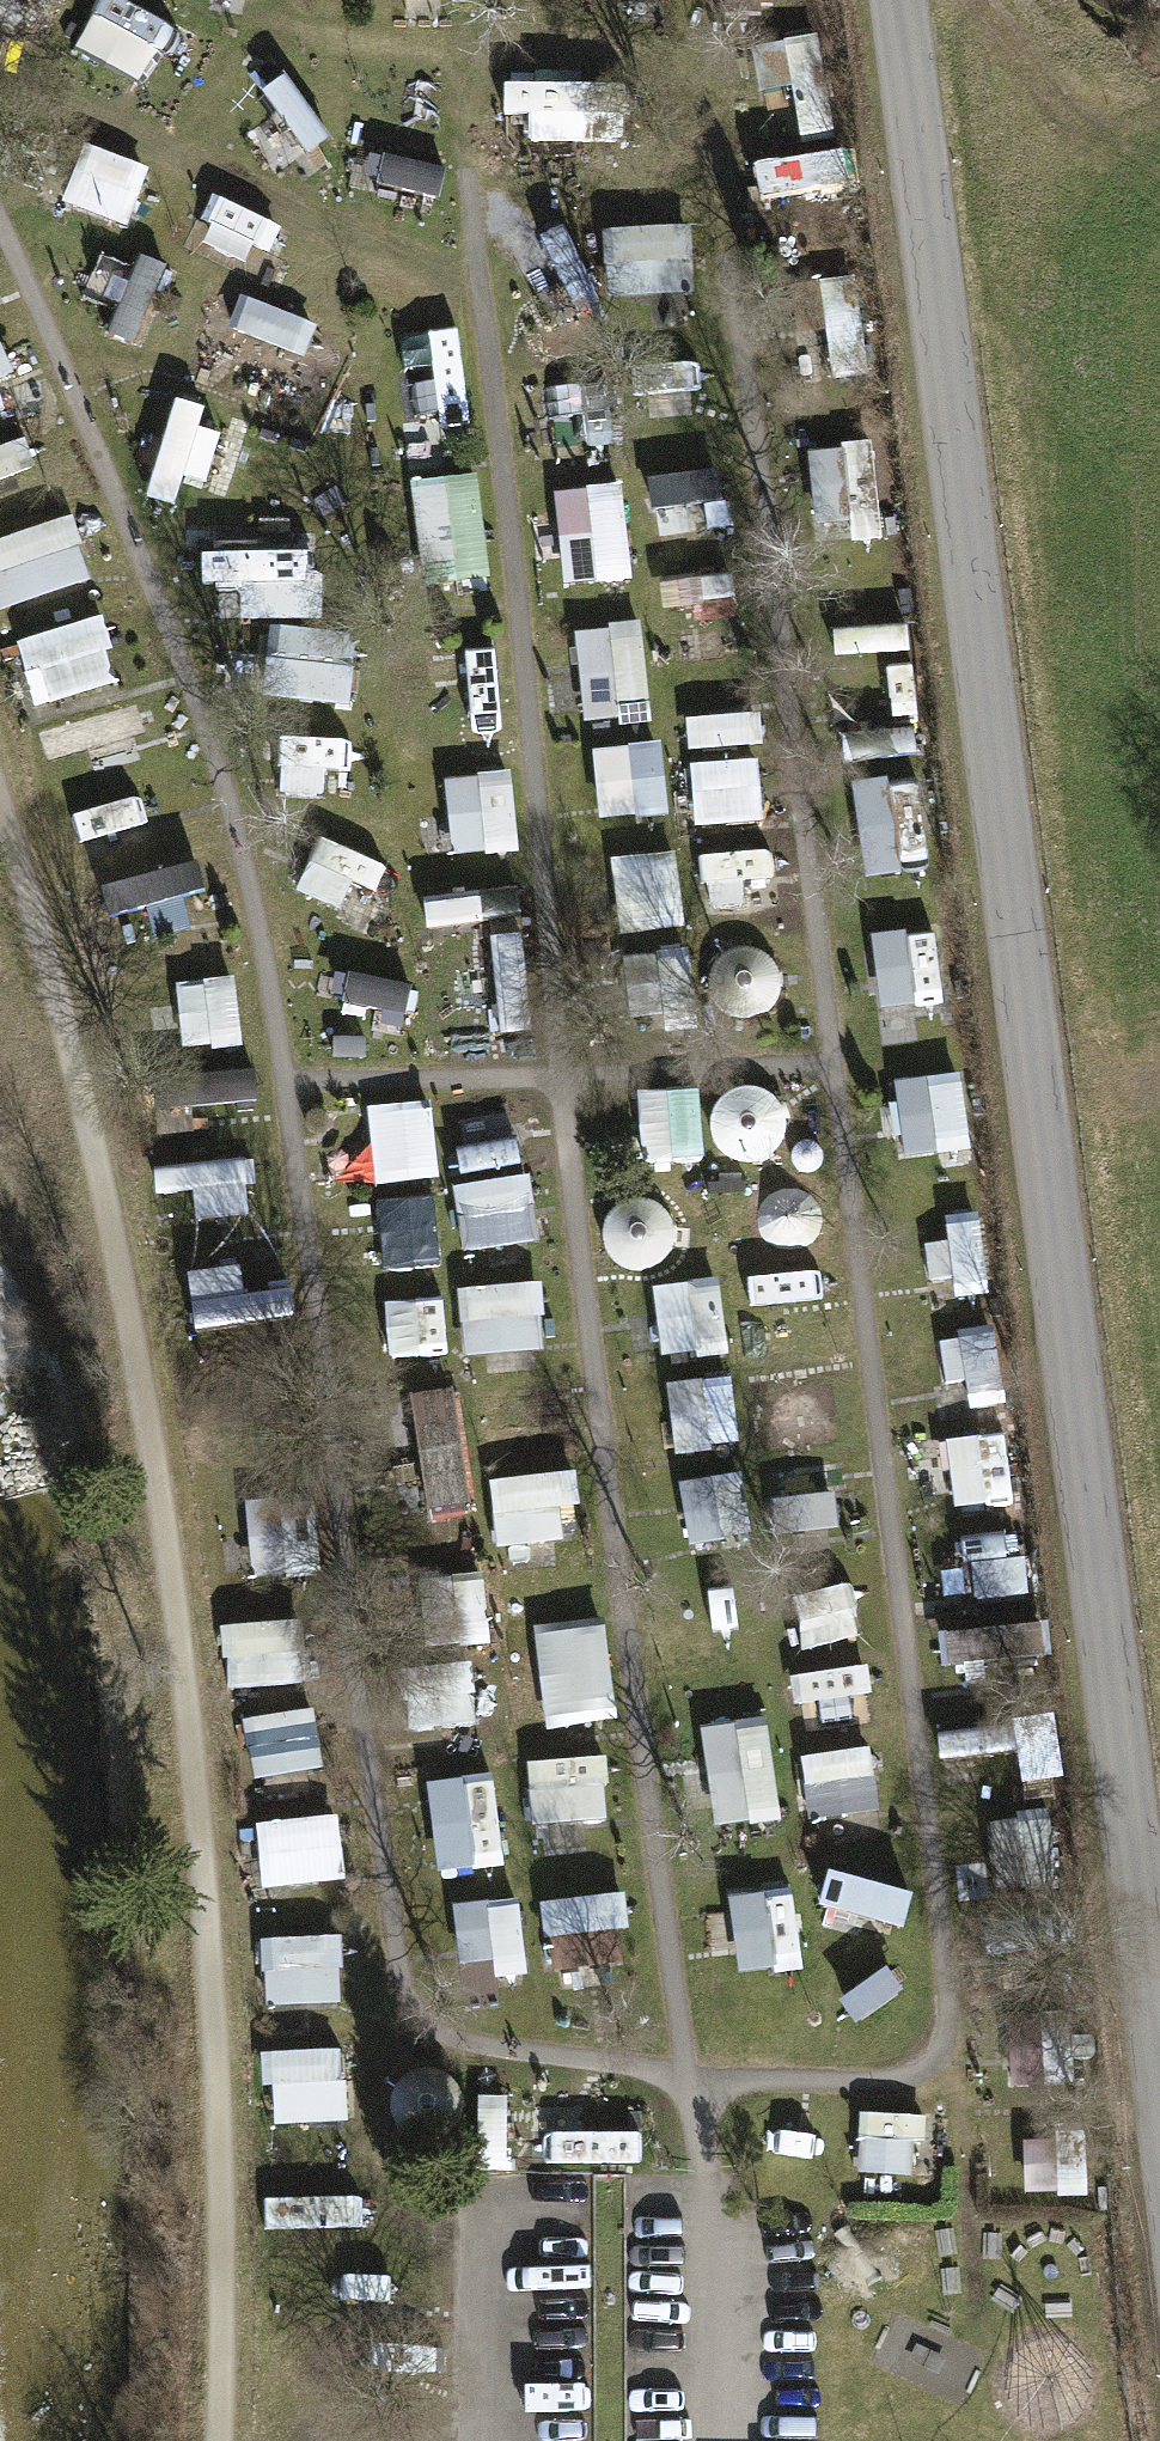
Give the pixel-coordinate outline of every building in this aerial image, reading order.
[(29,40),(57,0),(0,0),(0,20),(29,40)] [(140,4),(121,48),(175,72),(194,27),(140,4)] [(784,43),(803,141),(843,133),(824,35),(784,43)] [(533,83),(504,83),(504,115),(530,115),(530,140),(587,140),(587,115),(614,115),(613,83),(585,83),(585,71),(533,71),(533,83)] [(84,142),(60,198),(127,226),(150,170),(84,142)] [(781,158),(788,225),(836,220),(829,153),(781,158)] [(220,197),(199,246),(256,270),(277,222),(220,197)] [(692,223),(600,229),(604,298),(696,292),(692,223)] [(168,276),(99,249),(77,306),(146,333),(168,276)] [(594,264),(531,267),(536,344),(599,341),(594,264)] [(817,278),(827,369),(862,365),(851,274),(817,278)] [(205,298),(183,359),(213,370),(218,356),(298,384),(296,392),(322,401),(341,349),(317,340),(324,322),(238,291),(232,308),(205,298)] [(463,346),(397,354),(408,441),(474,433),(463,346)] [(13,407),(0,363),(0,411),(13,407)] [(40,463),(28,435),(0,447),(0,480),(40,463)] [(850,545),(882,542),(873,442),(841,444),(842,449),(807,452),(814,525),(848,522),(850,545)] [(731,468),(648,488),(655,517),(738,497),(731,468)] [(477,474),(410,483),(424,586),(491,576),(477,474)] [(622,485),(553,491),(561,581),(630,574),(622,485)] [(0,539),(0,612),(94,580),(72,515),(0,539)] [(731,567),(664,571),(667,634),(735,629),(731,567)] [(827,582),(837,682),(901,676),(892,576),(827,582)] [(102,616),(14,643),(35,708),(122,681),(102,616)] [(635,622),(574,628),(583,722),(645,715),(635,622)] [(256,685),(328,709),(348,648),(276,624),(256,685)] [(432,654),(440,743),(504,738),(496,649),(432,654)] [(747,666),(682,673),(688,732),(753,725),(747,666)] [(665,749),(605,752),(608,813),(669,809),(665,749)] [(758,759),(693,765),(698,824),(764,818),(758,759)] [(446,779),(454,855),(517,848),(508,772),(446,779)] [(673,850),(613,856),(622,938),(683,932),(673,850)] [(179,878),(81,893),(87,932),(112,928),(114,943),(166,935),(163,920),(185,916),(179,878)] [(527,977),(520,905),(462,911),(468,970),(495,968),(496,980),(527,977)] [(886,982),(889,1004),(952,996),(944,928),(880,936),(882,949),(865,952),(869,984),(886,982)] [(788,944),(718,948),(723,1027),(793,1022),(788,944)] [(684,949),(622,956),(631,1038),(693,1031),(684,949)] [(215,981),(132,993),(141,1049),(223,1037),(215,981)] [(255,1125),(246,1068),(166,1080),(175,1137),(255,1125)] [(905,1147),(962,1139),(955,1091),(898,1099),(905,1147)] [(699,1092),(634,1096),(639,1175),(703,1172),(699,1092)] [(794,1094),(733,1094),(734,1148),(795,1147),(794,1094)] [(429,1102),(366,1108),(373,1188),(436,1182),(429,1102)] [(250,1172),(193,1175),(196,1229),(253,1227),(250,1172)] [(541,1250),(537,1180),(460,1184),(464,1254),(541,1250)] [(442,1200),(377,1213),(387,1263),(452,1250),(442,1200)] [(940,1217),(949,1307),(982,1304),(973,1214),(940,1217)] [(822,1272),(755,1274),(756,1331),(823,1329),(822,1272)] [(717,1278),(653,1288),(665,1362),(728,1352),(717,1278)] [(540,1282),(455,1289),(461,1357),(546,1349),(540,1282)] [(389,1290),(393,1350),(451,1347),(447,1286),(389,1290)] [(961,1405),(963,1420),(992,1417),(985,1343),(955,1346),(957,1364),(930,1367),(934,1408),(961,1405)] [(730,1375),(669,1383),(678,1453),(739,1445),(730,1375)] [(468,1469),(464,1388),(389,1392),(394,1473),(468,1469)] [(923,1483),(941,1502),(995,1499),(990,1436),(937,1440),(922,1465),(904,1466),(905,1484),(923,1483)] [(835,1464),(771,1470),(777,1532),(788,1531),(791,1559),(830,1555),(827,1528),(841,1526),(835,1464)] [(577,1470),(488,1480),(495,1548),(504,1547),(507,1570),(553,1565),(550,1541),(563,1540),(559,1507),(581,1504),(577,1470)] [(743,1480),(703,1482),(704,1490),(685,1491),(688,1542),(706,1541),(707,1557),(747,1555),(743,1480)] [(245,1496),(251,1576),(319,1571),(314,1491),(245,1496)] [(947,1534),(953,1599),(1011,1594),(1004,1529),(947,1534)] [(434,1650),(489,1644),(481,1572),(426,1577),(434,1650)] [(851,1580),(795,1592),(806,1641),(862,1629),(851,1580)] [(742,1588),(687,1590),(690,1647),(745,1644),(742,1588)] [(547,1720),(617,1716),(613,1615),(542,1618),(547,1720)] [(297,1621),(222,1626),(226,1692),(301,1688),(297,1621)] [(976,1679),(1036,1675),(1033,1622),(972,1626),(976,1679)] [(426,1674),(433,1738),(499,1731),(493,1667),(426,1674)] [(807,1731),(875,1726),(871,1671),(803,1676),(807,1731)] [(312,1709),(242,1720),(251,1778),(321,1767),(312,1709)] [(700,1727),(715,1829),(782,1819),(767,1717),(700,1727)] [(967,1726),(975,1798),(1036,1791),(1029,1719),(967,1726)] [(869,1749),(802,1758),(810,1819),(877,1811),(869,1749)] [(524,1762),(528,1823),(608,1817),(604,1756),(524,1762)] [(508,1858),(496,1766),(466,1770),(478,1862),(508,1858)] [(335,1816),(256,1823),(262,1886),(341,1879),(335,1816)] [(986,1824),(988,1882),(1048,1880),(1045,1822),(986,1824)] [(743,1970),(804,1967),(800,1885),(739,1888),(743,1970)] [(610,1899),(545,1907),(552,1971),(618,1964),(610,1899)] [(520,1901),(457,1907),(464,1985),(527,1979),(520,1901)] [(341,1936),(261,1939),(264,2004),(344,2001),(341,1936)] [(842,1963),(850,2019),(902,2012),(895,1956),(842,1963)] [(344,2103),(284,2107),(287,2164),(347,2161),(344,2103)] [(929,2116),(860,2113),(858,2171),(913,2173),(914,2144),(927,2144),(929,2116)] [(1058,2197),(1090,2197),(1089,2118),(1057,2119),(1057,2139),(1026,2139),(1026,2190),(1058,2190),(1058,2197)]
